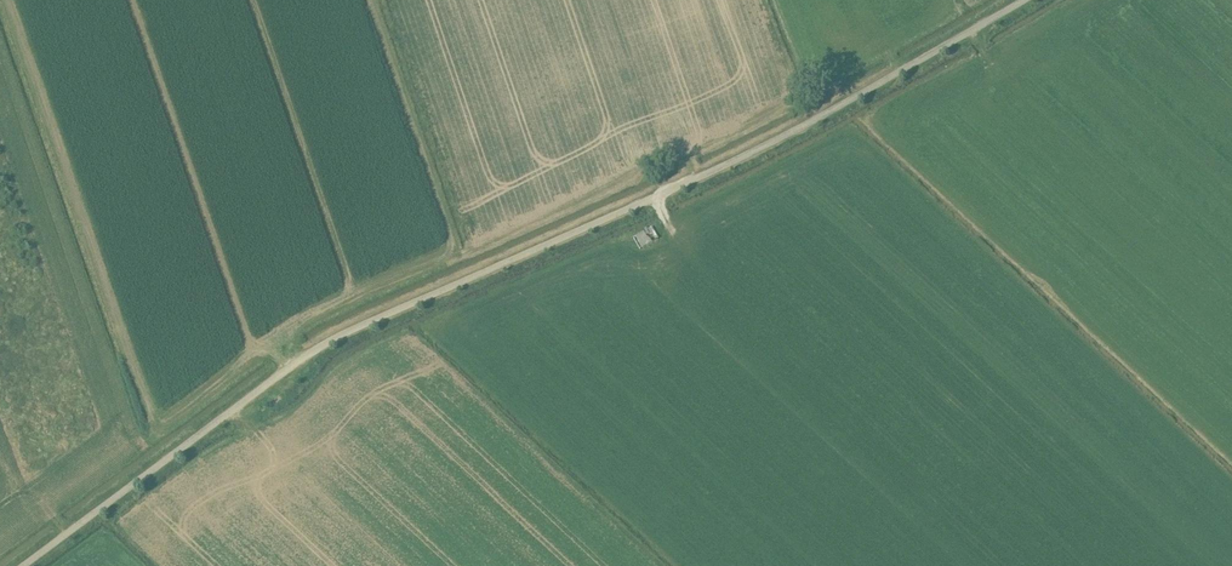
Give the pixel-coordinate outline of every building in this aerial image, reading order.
[(655,236),(650,227),(633,237),(638,245),(655,236)]
